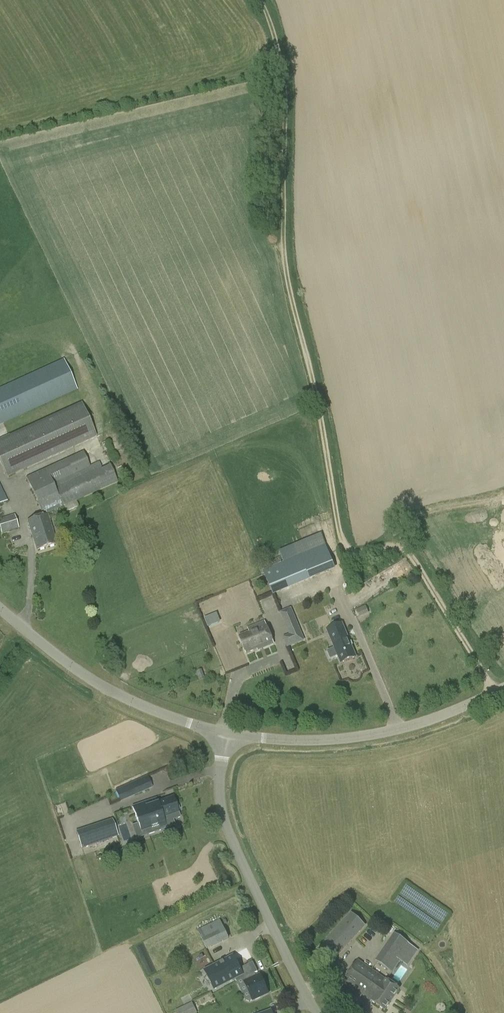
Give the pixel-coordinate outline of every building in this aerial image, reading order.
[(77,390),(63,360),(0,389),(0,425),(77,390)] [(7,477),(97,436),(81,402),(0,439),(0,462),(7,477)] [(83,452),(26,478),(42,513),(61,505),(62,507),(63,507),(66,512),(76,507),(74,502),(117,483),(107,458),(89,466),(83,452)] [(0,520),(0,529),(2,534),(19,528),(15,515),(0,520)] [(48,515),(27,522),(32,537),(33,537),(37,550),(55,544),(51,531),(52,531),(48,515)] [(273,596),(335,569),(325,545),(263,570),(273,596)] [(365,606),(356,610),(359,616),(359,617),(368,614),(365,606)] [(288,646),(299,642),(302,640),(290,610),(281,613),(291,636),(285,638),(288,646)] [(203,618),(207,626),(220,621),(216,612),(203,618)] [(249,633),(239,637),(246,653),(257,649),(258,650),(274,644),(265,622),(248,629),(249,633)] [(341,622),(327,628),(341,662),(355,655),(341,622)] [(287,670),(296,667),(292,658),(284,662),(287,670)] [(143,778),(116,791),(121,801),(148,789),(143,778)] [(158,803),(157,799),(132,807),(140,831),(150,827),(152,833),(166,828),(165,823),(180,818),(173,798),(158,803)] [(82,829),(87,843),(117,833),(113,819),(82,829)] [(348,917),(321,947),(334,959),(361,929),(348,917)] [(220,920),(198,930),(207,950),(229,939),(220,920)] [(394,933),(375,961),(392,973),(411,945),(394,933)] [(261,978),(260,978),(246,949),(225,959),(226,961),(205,971),(214,989),(235,978),(237,982),(243,979),(251,998),(253,997),(254,999),(256,1000),(261,997),(261,995),(260,994),(267,991),(261,978)] [(386,980),(386,981),(358,960),(344,979),(363,994),(363,995),(384,1010),(399,990),(386,980)] [(175,1010),(176,1012),(197,1012),(192,1002),(175,1010)]
